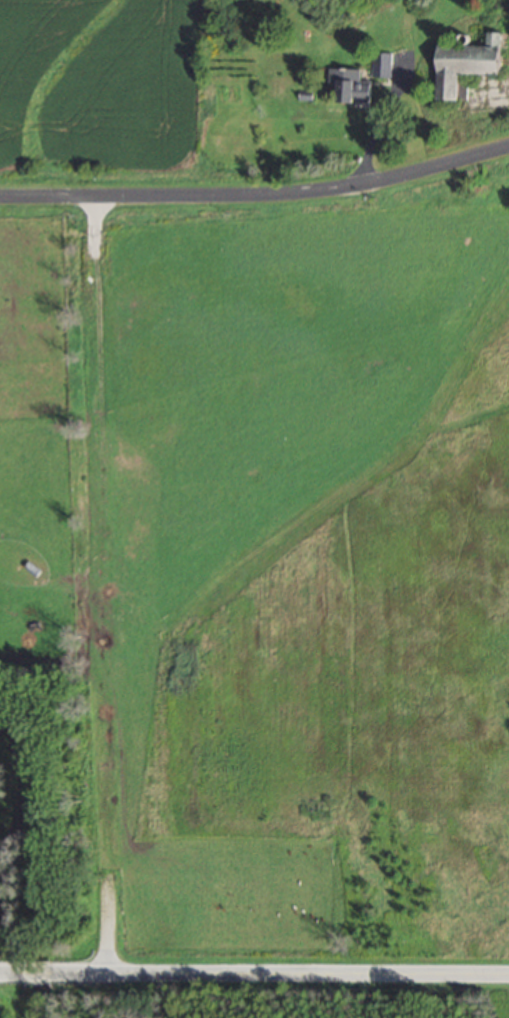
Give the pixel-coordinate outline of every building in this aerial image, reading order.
[(443,43),(442,99),(464,99),(464,72),(508,72),(508,30),(491,30),(491,44),(443,43)] [(363,68),(332,67),(332,87),(343,87),(343,103),(376,103),(376,80),(363,80),(363,68)]
